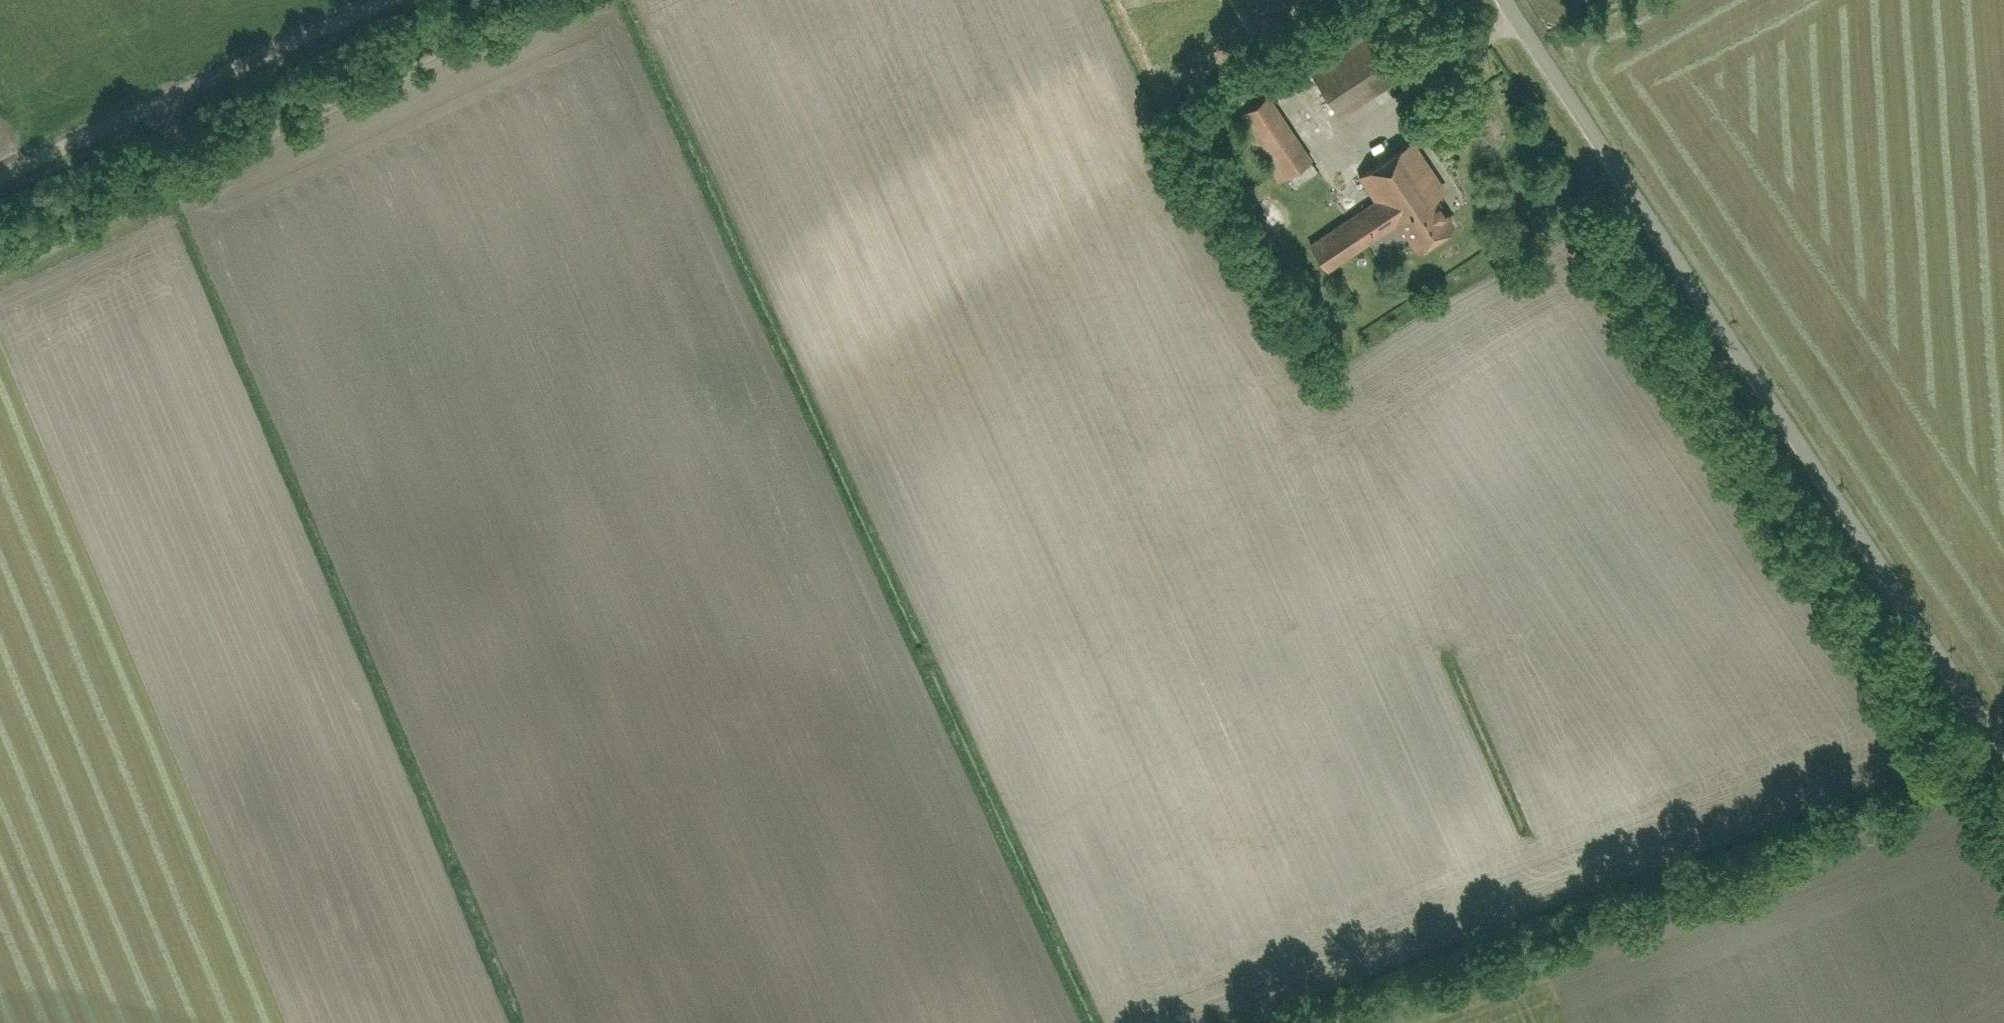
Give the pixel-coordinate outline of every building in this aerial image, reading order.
[(1340,117),(1399,79),(1359,18),(1300,56),(1340,117)] [(1237,119),(1280,183),(1312,160),(1268,97),(1237,119)] [(1464,221),(1411,143),(1359,178),(1374,200),(1310,243),(1331,273),(1399,227),(1417,252),(1464,221)]
